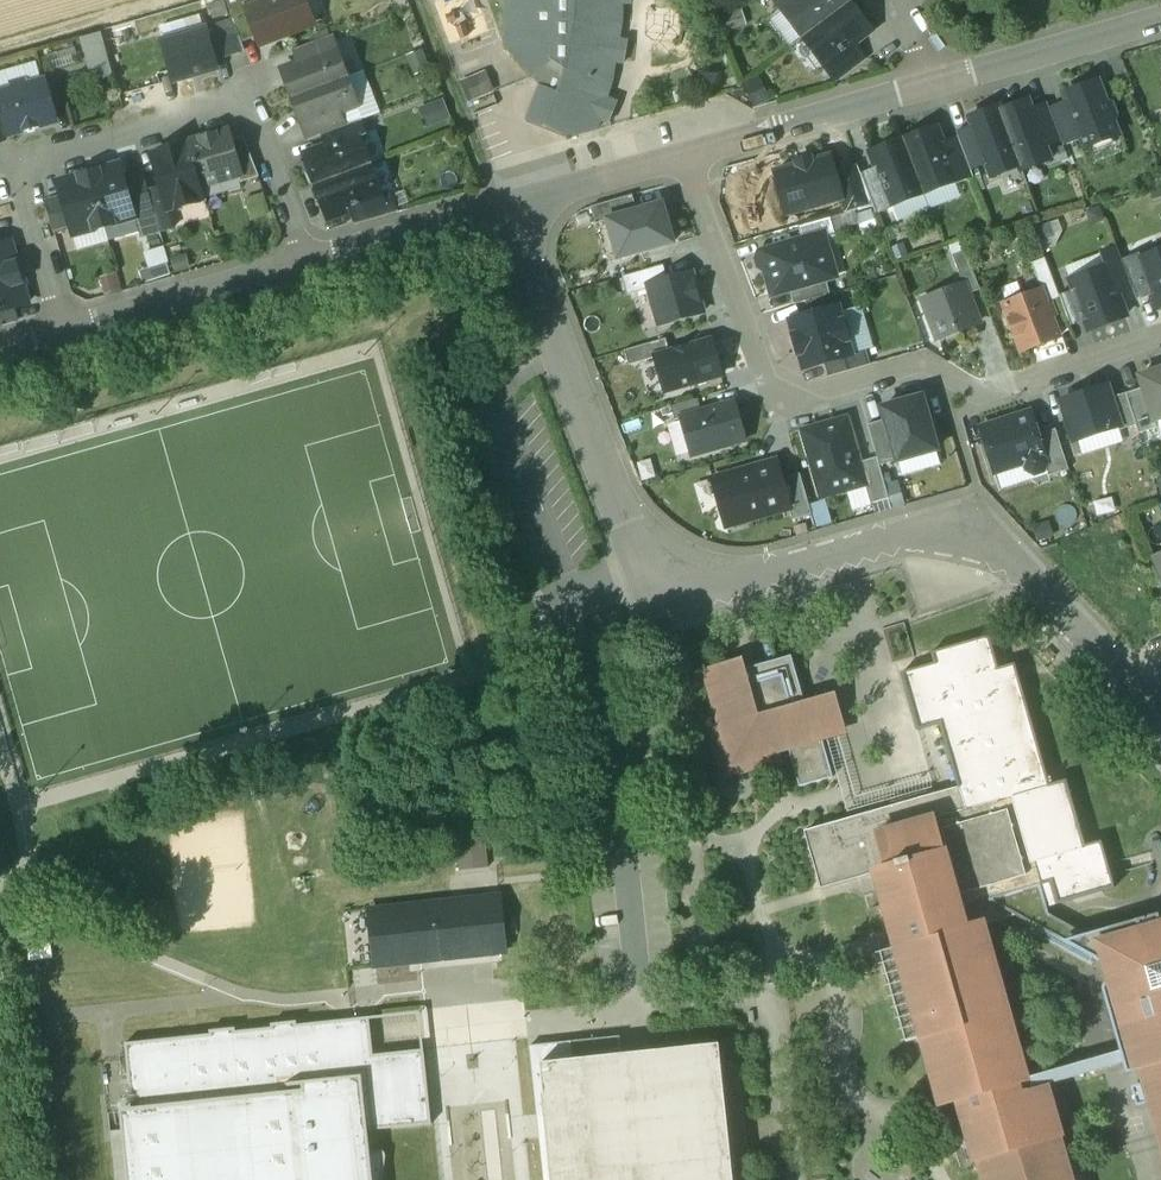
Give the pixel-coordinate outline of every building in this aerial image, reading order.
[(246,9),(257,37),(260,46),(311,26),(301,0),(270,0),(248,9),(246,9)] [(505,49),(533,78),(535,77),(545,67),(562,78),(560,85),(605,102),(606,99),(611,81),(615,62),(624,63),(627,42),(618,41),(621,22),(622,3),(631,3),(631,0),(506,0),(505,49)] [(781,9),(793,0),(774,0),(781,9)] [(781,9),(803,38),(848,3),(846,0),(793,0),(781,9)] [(245,2),(228,9),(233,22),(241,43),(257,37),(246,9),(248,9),(245,2)] [(848,3),(803,38),(826,67),(853,45),(871,32),(848,3)] [(233,22),(206,30),(214,59),(244,51),(241,43),(233,22)] [(206,30),(162,42),(173,81),(217,68),(214,59),(206,30)] [(331,36),(292,51),(298,64),(336,50),(331,36)] [(853,45),(826,67),(837,80),(864,59),(853,45)] [(336,50),(298,64),(282,70),(293,98),(346,78),(336,50)] [(562,78),(545,67),(535,77),(542,85),(541,87),(540,87),(527,121),(572,138),(596,131),(600,120),(609,123),(617,104),(606,99),(605,102),(560,85),(562,78)] [(346,78),(293,98),(303,126),(341,112),(357,107),(346,78)] [(765,78),(748,85),(757,108),(774,102),(765,78)] [(10,85),(11,90),(0,94),(0,104),(3,113),(9,135),(54,123),(42,82),(28,86),(27,80),(10,85)] [(1097,82),(1064,95),(1066,102),(1081,140),(1084,149),(1118,136),(1113,122),(1116,116),(1111,105),(1105,102),(1097,82)] [(427,126),(453,118),(447,100),(421,109),(427,126)] [(1000,111),(999,112),(1020,167),(1019,168),(1021,172),(1051,160),(1046,147),(1031,110),(1028,101),(1000,111)] [(1066,102),(1049,108),(1061,141),(1063,146),(1081,140),(1066,102)] [(1047,104),(1031,110),(1046,147),(1061,141),(1049,108),(1047,104)] [(998,107),(968,118),(972,127),(986,165),(991,178),(1019,168),(1020,167),(999,112),(1000,111),(998,107)] [(341,112),(303,126),(308,140),(321,135),(346,126),(341,112)] [(346,126),(321,135),(326,149),(358,137),(359,139),(367,135),(361,120),(346,126)] [(972,127),(956,133),(958,140),(970,171),(986,165),(972,127)] [(937,128),(903,141),(923,194),(955,182),(956,182),(943,146),(943,145),(937,128)] [(227,133),(189,144),(201,185),(238,175),(239,174),(229,141),(227,133)] [(259,177),(244,137),(229,141),(239,174),(238,175),(240,183),(259,177)] [(326,149),(305,157),(309,170),(306,175),(309,184),(315,185),(369,165),(359,139),(358,137),(326,149)] [(943,145),(943,146),(956,182),(955,182),(955,184),(973,178),(970,171),(958,140),(943,145)] [(903,141),(870,153),(876,171),(877,171),(891,207),(892,206),(923,194),(903,141)] [(189,144),(152,155),(162,187),(168,210),(169,209),(205,199),(201,185),(189,144)] [(797,166),(775,172),(787,215),(841,200),(842,200),(834,173),(830,156),(811,162),(810,158),(796,162),(797,166)] [(119,164),(88,173),(104,228),(135,219),(124,179),(119,164)] [(369,165),(315,185),(316,187),(312,191),(316,200),(321,201),(328,218),(350,210),(381,198),(380,196),(369,165)] [(857,166),(834,173),(842,200),(841,200),(845,214),(872,206),(861,177),(857,166)] [(876,171),(861,177),(876,215),(893,208),(892,206),(891,207),(877,171),(876,171)] [(88,173),(58,182),(62,198),(70,225),(73,237),(104,228),(88,173)] [(143,174),(124,179),(135,219),(154,214),(154,213),(148,191),(143,174)] [(162,187),(148,191),(154,213),(154,214),(159,232),(174,227),(169,209),(168,210),(162,187)] [(381,198),(350,210),(355,225),(396,213),(389,193),(380,196),(381,198)] [(632,196),(591,207),(596,224),(607,221),(607,220),(637,211),(632,196)] [(70,225),(62,198),(45,203),(53,230),(70,225)] [(637,211),(607,220),(607,221),(618,259),(673,243),(662,204),(637,211)] [(801,227),(805,241),(822,236),(824,235),(823,238),(835,234),(831,218),(801,227)] [(766,271),(773,296),(790,291),(827,280),(835,278),(824,241),(823,238),(822,236),(805,241),(760,254),(757,260),(759,269),(765,271),(766,271)] [(1158,242),(1156,250),(1157,252),(1140,258),(1139,259),(1152,295),(1157,308),(1160,307),(1160,241),(1158,242)] [(18,274),(10,243),(0,245),(0,279),(18,274)] [(1117,249),(1100,255),(1105,268),(1106,268),(1116,294),(1132,288),(1121,261),(1117,249)] [(965,250),(952,255),(963,285),(967,295),(980,290),(965,250)] [(1139,254),(1121,261),(1132,288),(1137,300),(1152,295),(1139,259),(1140,258),(1139,254)] [(1044,258),(1031,263),(1041,291),(1046,304),(1060,298),(1044,258)] [(1105,268),(1071,281),(1075,292),(1085,319),(1089,330),(1125,317),(1116,294),(1106,268),(1105,268)] [(631,299),(651,293),(649,284),(668,279),(665,269),(626,279),(631,299)] [(668,279),(649,284),(651,293),(660,326),(702,314),(690,273),(668,279)] [(0,279),(0,312),(12,309),(27,304),(18,274),(0,279)] [(831,294),(827,280),(790,291),(794,305),(806,302),(831,294)] [(963,285),(924,300),(938,339),(978,324),(967,295),(963,285)] [(1041,291),(1004,305),(1005,310),(1004,313),(1011,330),(1014,332),(1021,352),(1059,337),(1046,304),(1041,291)] [(1075,292),(1060,298),(1070,325),(1085,319),(1075,292)] [(831,294),(806,302),(810,315),(838,307),(834,294),(831,294)] [(810,315),(790,321),(803,369),(824,363),(851,355),(838,307),(810,315)] [(0,312),(0,327),(16,322),(12,309),(0,312)] [(665,339),(624,351),(629,366),(655,358),(655,357),(669,353),(665,339)] [(692,349),(688,348),(669,353),(655,357),(655,358),(665,392),(690,385),(692,386),(706,382),(708,380),(721,376),(712,344),(692,349)] [(851,355),(824,363),(828,377),(869,365),(865,351),(851,355)] [(1140,377),(1154,421),(1160,418),(1160,370),(1140,377)] [(1107,388),(1061,402),(1074,441),(1118,427),(1119,426),(1111,399),(1107,388)] [(1125,394),(1111,399),(1119,426),(1118,427),(1119,431),(1135,426),(1125,394)] [(921,397),(882,408),(886,420),(897,461),(936,450),(921,397)] [(698,399),(670,407),(674,420),(680,419),(702,413),(698,399)] [(702,413),(680,419),(691,455),(745,440),(735,403),(702,413)] [(1030,412),(980,428),(995,474),(1025,464),(1027,470),(1034,474),(1043,471),(1045,466),(1046,464),(1037,435),(1030,412)] [(858,463),(846,419),(802,431),(821,498),(865,485),(858,463)] [(886,420),(868,425),(877,458),(879,466),(897,461),(886,420)] [(1068,470),(1055,430),(1037,435),(1046,464),(1045,466),(1049,476),(1068,470)] [(877,458),(858,463),(865,485),(870,505),(889,499),(879,466),(877,458)] [(778,462),(713,481),(728,529),(792,510),(783,479),(778,462)] [(811,514),(799,474),(783,479),(792,510),(795,519),(811,514)] [(1151,560),(1160,585),(1160,556),(1151,560)] [(1017,676),(994,682),(992,674),(999,672),(988,637),(931,653),(934,664),(901,674),(918,731),(940,725),(958,787),(805,832),(821,889),(875,873),(891,928),(897,926),(902,946),(881,952),(906,1043),(923,1038),(942,1104),(960,1099),(964,1113),(962,1114),(976,1160),(989,1156),(1048,1139),(1061,1136),(1047,1089),(1020,1097),(1019,1094),(1016,1083),(1027,1080),(1026,1078),(1013,1033),(1003,1036),(1000,1028),(1011,1025),(997,978),(987,981),(984,973),(995,970),(982,925),(976,904),(1050,883),(1056,904),(1056,905),(1114,888),(1101,842),(1084,847),(1065,781),(1049,786),(1017,676)] [(791,656),(743,670),(741,665),(740,665),(740,662),(707,672),(707,674),(722,728),(711,731),(724,776),(725,777),(770,764),(767,753),(788,747),(799,788),(833,778),(825,746),(813,705),(812,702),(805,705),(791,656)] [(840,694),(812,702),(813,705),(825,746),(853,738),(840,694)] [(488,866),(484,840),(456,845),(460,870),(488,866)] [(0,848),(0,862),(2,876),(11,875),(14,874),(9,846),(0,848)] [(1158,915),(1086,935),(1048,915),(1046,907),(1056,904),(1050,883),(976,904),(982,925),(1015,916),(1038,928),(1035,934),(1090,964),(1094,958),(1118,971),(1108,990),(1125,1049),(1126,1052),(1147,1046),(1150,1056),(1153,1066),(1157,1080),(1131,1088),(1137,1108),(1150,1104),(1160,1142),(1160,924),(1158,915)] [(499,897),(369,912),(375,966),(505,951),(499,897)] [(126,1045),(133,1108),(120,1110),(127,1179),(383,1179),(385,1156),(384,1151),(378,1150),(370,1153),(368,1132),(432,1125),(423,1050),(373,1056),(369,1018),(297,1026),(297,1021),(271,1024),(271,1029),(236,1033),(235,1028),(209,1031),(210,1036),(126,1045)] [(531,1046),(536,1100),(544,1179),(751,1179),(739,1066),(719,1068),(716,1044),(622,1055),(620,1037),(531,1046)] [(1125,1049),(1026,1078),(1027,1080),(1016,1083),(1019,1094),(1124,1064),(1150,1056),(1147,1046),(1126,1052),(1125,1049)] [(1150,1056),(1124,1064),(1127,1074),(1153,1066),(1150,1056)] [(989,1156),(992,1165),(981,1169),(985,1179),(1071,1179),(1061,1146),(1050,1149),(1048,1139),(989,1156)]
